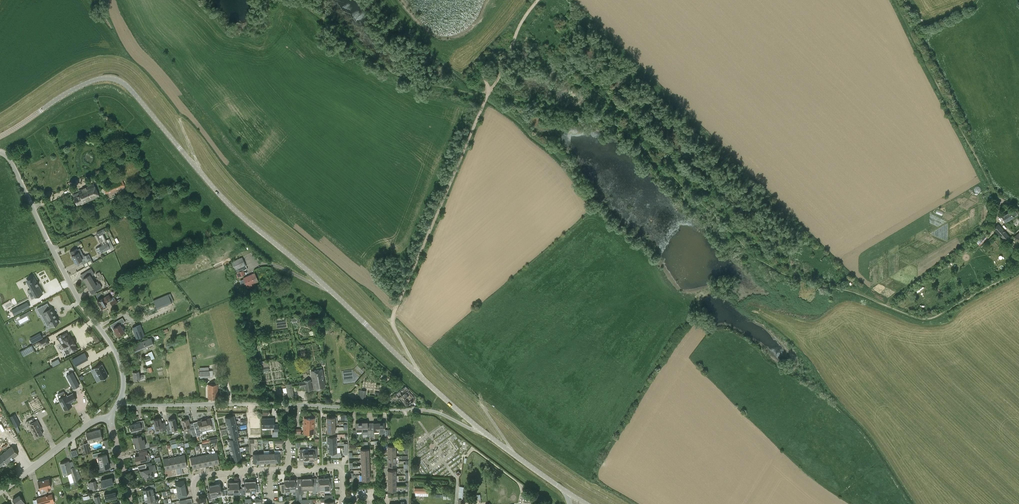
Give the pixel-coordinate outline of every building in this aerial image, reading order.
[(103,188),(106,194),(125,186),(122,180),(103,188)] [(81,204),(99,196),(94,184),(82,189),(82,190),(78,192),(80,195),(74,198),(77,205),(81,203),(81,204)] [(1014,217),(1018,215),(1014,208),(1010,210),(1001,215),(1005,222),(1014,217)] [(1010,238),(998,224),(994,228),(1006,241),(1010,238)] [(99,254),(102,252),(110,248),(107,242),(103,233),(106,232),(104,228),(97,231),(99,234),(96,235),(101,245),(96,248),(99,254)] [(88,261),(85,255),(84,256),(84,254),(83,255),(80,248),(77,249),(76,248),(70,252),(72,256),(71,257),(73,259),(75,263),(80,260),(82,264),(88,261)] [(247,268),(242,257),(230,262),(234,270),(235,270),(236,272),(235,272),(236,273),(235,273),(237,278),(238,277),(245,274),(244,270),(247,268)] [(83,278),(86,284),(93,279),(91,276),(94,274),(91,268),(85,272),(87,276),(83,278)] [(258,281),(255,273),(243,278),(247,287),(255,284),(255,283),(258,281)] [(33,276),(26,279),(35,296),(42,292),(33,276)] [(97,281),(95,283),(93,279),(86,284),(88,287),(90,289),(93,287),(95,291),(102,287),(99,283),(98,283),(97,281)] [(157,309),(172,303),(168,294),(153,300),(157,309)] [(109,301),(110,302),(115,299),(113,297),(111,298),(109,295),(106,296),(102,299),(102,298),(97,301),(102,308),(106,305),(105,303),(109,301)] [(22,304),(12,310),(14,315),(25,310),(22,304)] [(42,306),(37,308),(40,315),(41,314),(44,313),(48,321),(50,324),(51,326),(55,323),(57,322),(58,322),(57,319),(56,316),(55,314),(51,308),(51,309),(45,312),(42,306)] [(120,324),(125,322),(122,317),(114,322),(117,326),(113,328),(118,335),(124,332),(120,324)] [(145,335),(141,324),(132,327),(136,338),(145,335)] [(72,338),(71,339),(69,334),(68,335),(66,332),(61,335),(65,342),(63,343),(66,349),(64,350),(66,354),(70,352),(73,351),(74,352),(76,350),(76,349),(77,349),(74,344),(75,344),(72,338)] [(49,342),(47,337),(38,342),(41,347),(49,342)] [(135,352),(154,344),(151,337),(132,345),(135,352)] [(88,358),(85,352),(72,359),(76,365),(88,358)] [(102,364),(95,368),(101,379),(101,380),(108,376),(108,375),(102,364)] [(314,389),(325,387),(322,369),(311,371),(314,389)] [(140,378),(143,378),(143,374),(139,375),(139,370),(133,371),(134,380),(140,379),(140,378)] [(72,372),(66,375),(73,388),(79,385),(72,372)] [(305,390),(312,389),(311,379),(298,382),(299,387),(304,386),(305,390)] [(208,398),(218,398),(218,384),(207,384),(208,398)] [(293,394),(291,384),(285,385),(285,389),(283,389),(283,393),(286,393),(287,395),(293,394)] [(406,406),(415,399),(408,390),(405,386),(395,393),(398,398),(399,397),(406,406)] [(72,402),(76,400),(73,394),(67,397),(66,395),(59,399),(65,410),(72,406),(70,402),(72,402)] [(15,427),(18,426),(20,424),(15,414),(10,416),(15,427)] [(33,417),(26,421),(28,425),(29,424),(36,437),(43,434),(40,429),(39,427),(40,427),(36,419),(34,420),(33,417)] [(160,431),(166,429),(165,423),(162,424),(160,418),(153,420),(156,428),(159,427),(160,431)] [(171,430),(177,429),(175,418),(168,420),(169,424),(169,425),(166,425),(168,433),(172,433),(171,430)] [(206,418),(204,419),(206,430),(213,429),(213,430),(216,429),(214,423),(212,424),(210,418),(206,419),(206,418)] [(274,431),(278,431),(278,424),(274,424),(274,418),(262,419),(262,427),(267,427),(267,428),(274,428),(274,431)] [(313,433),(314,419),(304,418),(304,433),(313,433)] [(188,419),(181,420),(183,429),(189,428),(190,431),(195,430),(193,423),(189,423),(188,419)] [(206,430),(204,419),(201,420),(197,421),(199,427),(195,428),(197,436),(201,435),(200,433),(203,432),(203,431),(206,430)] [(260,419),(251,419),(251,429),(260,429),(260,419)] [(136,423),(129,424),(131,432),(139,430),(142,430),(141,428),(145,427),(143,421),(139,422),(136,423)] [(362,431),(361,422),(356,422),(356,430),(353,430),(354,436),(357,436),(356,431),(362,431)] [(367,422),(361,422),(362,431),(362,434),(367,433),(368,436),(371,436),(370,430),(367,430),(367,422)] [(373,430),(370,430),(371,436),(374,436),(374,431),(379,431),(379,422),(373,422),(373,430)] [(379,422),(379,431),(379,433),(385,433),(385,435),(388,435),(388,429),(385,429),(384,422),(379,422)] [(89,443),(102,439),(100,429),(86,433),(89,443)] [(135,448),(146,446),(144,439),(142,439),(141,435),(132,437),(135,448)] [(18,454),(12,446),(0,455),(0,466),(3,464),(4,465),(11,460),(14,457),(18,454)] [(337,447),(328,448),(328,453),(331,453),(331,457),(341,457),(341,452),(337,453),(337,447)] [(317,449),(313,449),(313,448),(308,448),(308,449),(308,452),(308,462),(310,462),(310,461),(311,460),(314,460),(314,455),(317,455),(317,449)] [(308,462),(308,452),(308,449),(299,449),(300,456),(303,456),(303,460),(306,460),(306,461),(307,462),(308,462)] [(139,455),(135,456),(137,463),(146,461),(149,460),(150,458),(148,453),(147,452),(147,451),(141,452),(139,452),(139,455)] [(98,456),(99,462),(108,460),(106,454),(101,455),(100,452),(93,454),(93,457),(98,456)] [(108,460),(99,462),(100,465),(95,467),(97,473),(104,471),(103,468),(109,467),(108,460)] [(78,481),(76,475),(74,467),(71,468),(69,461),(60,464),(64,475),(72,472),(75,482),(78,481)] [(153,472),(156,472),(154,465),(149,466),(150,469),(141,471),(142,478),(145,477),(145,478),(154,476),(153,472)] [(319,490),(324,489),(323,476),(321,476),(321,477),(320,477),(318,478),(318,483),(315,483),(315,485),(315,490),(319,490)] [(323,476),(324,489),(324,490),(330,490),(330,488),(333,488),(332,482),(329,482),(329,477),(326,477),(325,477),(325,476),(323,476)] [(113,484),(112,477),(100,480),(102,488),(106,487),(106,486),(113,484)] [(290,493),(289,477),(287,478),(287,479),(286,479),(284,480),(284,485),(281,485),(281,493),(290,493)] [(291,477),(289,477),(290,493),(298,492),(298,486),(298,484),(295,484),(295,479),(292,479),(291,478),(291,477)] [(298,486),(298,492),(298,494),(303,494),(303,490),(307,490),(306,478),(301,479),(301,486),(298,486)] [(312,478),(306,478),(307,490),(312,490),(312,493),(316,493),(315,490),(315,485),(312,485),(312,478)] [(50,487),(51,487),(49,479),(38,482),(40,490),(46,488),(46,491),(51,490),(50,487)] [(242,488),(242,494),(245,494),(245,493),(250,493),(250,492),(250,480),(248,480),(248,481),(247,481),(245,482),(245,486),(242,487),(242,488)] [(259,483),(256,483),(256,481),(252,481),(252,480),(250,480),(250,492),(256,492),(259,492),(259,491),(259,486),(259,483)] [(239,494),(242,494),(242,488),(239,488),(239,481),(233,482),(234,492),(239,491),(239,494)] [(234,492),(233,482),(228,482),(228,489),(225,489),(225,495),(229,495),(234,495),(234,492)] [(220,483),(214,484),(216,494),(222,493),(222,496),(225,495),(225,489),(221,490),(220,483)] [(147,489),(143,490),(144,496),(154,493),(153,488),(155,487),(154,484),(146,485),(147,489)] [(217,497),(216,494),(214,484),(209,485),(210,492),(207,493),(209,499),(217,497)] [(104,494),(106,500),(117,498),(115,492),(104,494)] [(144,496),(146,502),(147,501),(148,503),(152,503),(158,502),(157,499),(156,499),(154,493),(144,496)] [(38,503),(55,503),(52,494),(36,498),(38,503)] [(13,500),(16,503),(23,503),(24,503),(22,500),(23,500),(19,495),(13,500)]
